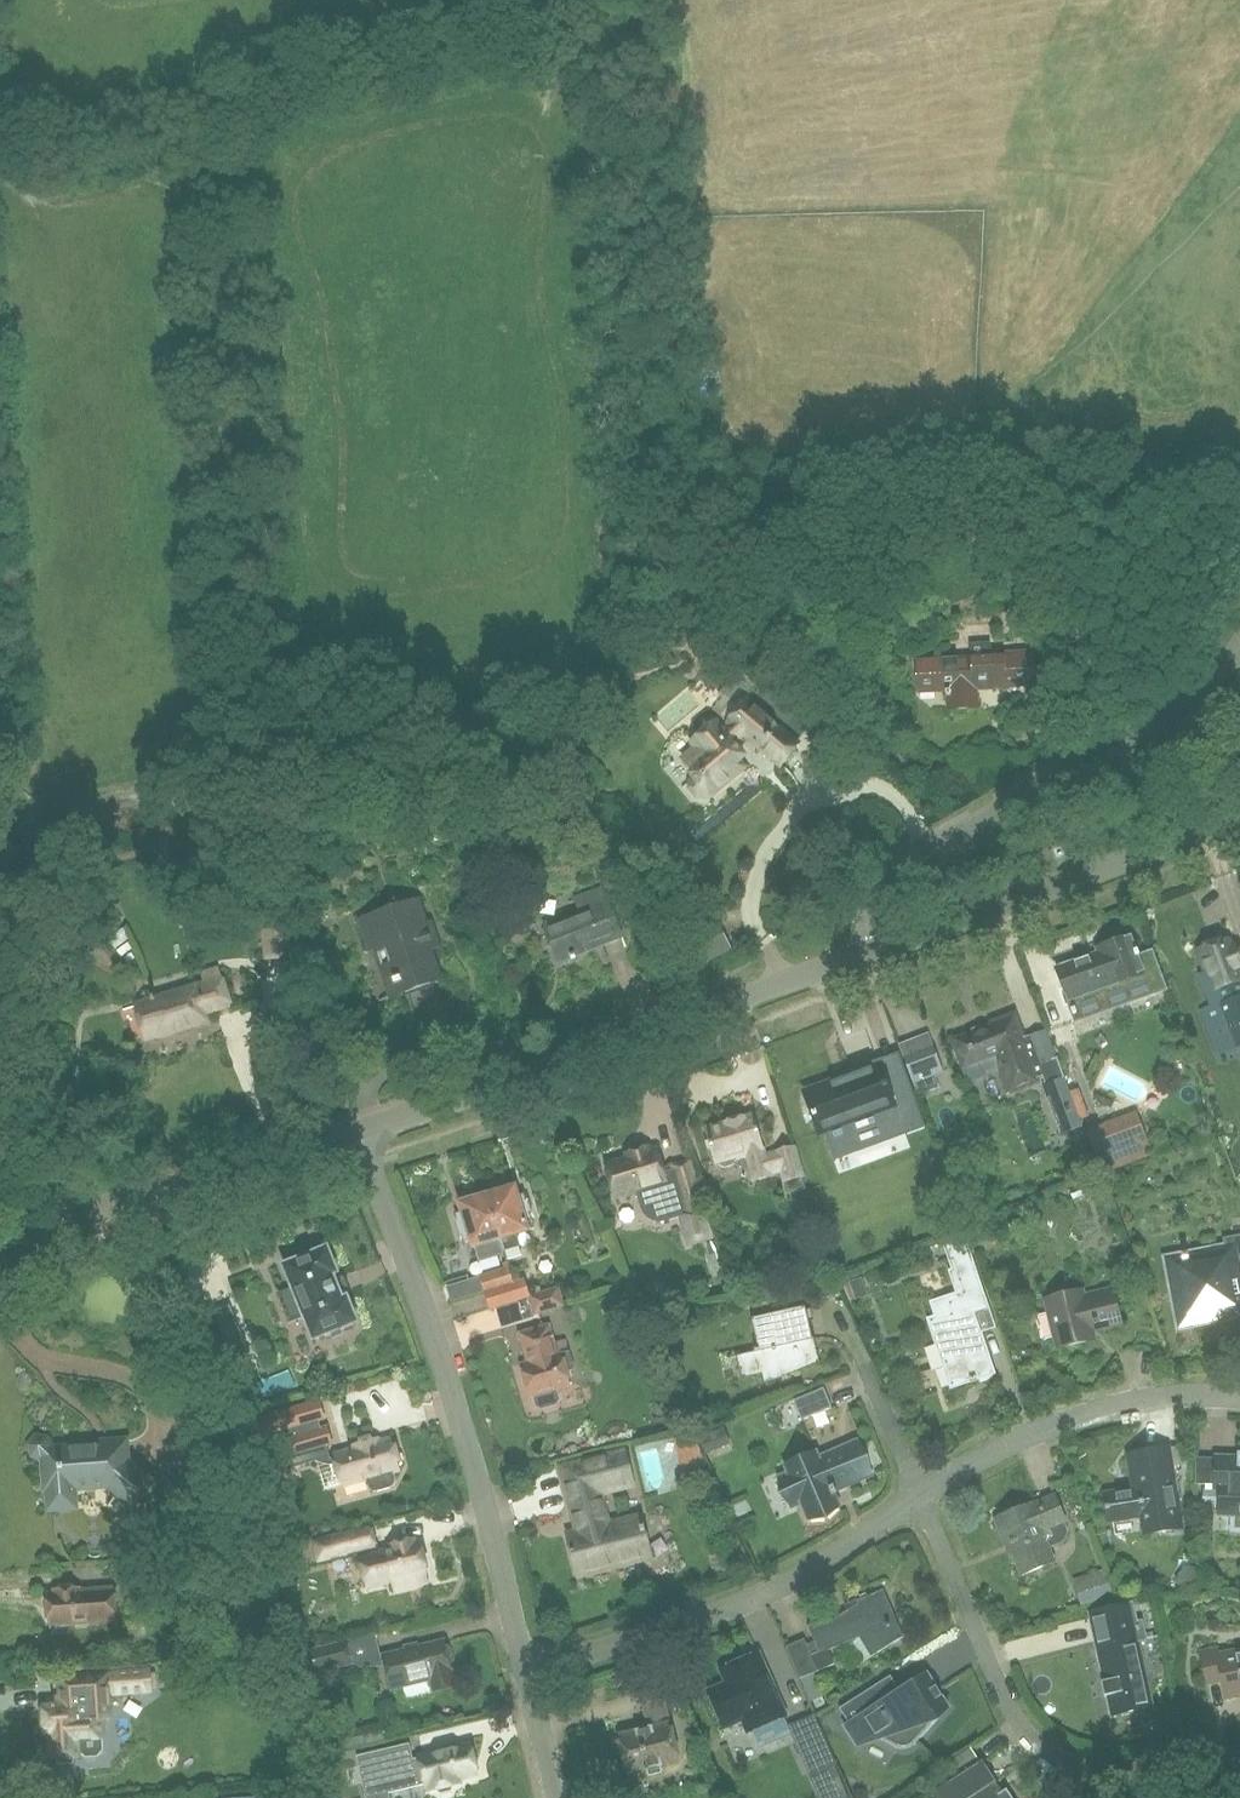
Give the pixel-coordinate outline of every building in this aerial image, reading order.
[(975,689),(1034,684),(1032,653),(993,656),(992,644),(973,645),(974,657),(918,662),(921,691),(948,689),(950,708),(976,706),(975,689)] [(686,763),(681,767),(690,778),(689,784),(698,794),(706,795),(715,787),(718,788),(725,782),(725,779),(729,775),(732,776),(739,771),(739,767),(743,763),(740,759),(741,758),(740,756),(742,754),(734,744),(745,735),(781,765),(787,758),(790,760),(795,753),(793,751),(798,744),(747,701),(728,723),(731,725),(724,731),(717,723),(692,743),(697,748),(682,760),(686,763)] [(579,844),(575,850),(585,858),(589,851),(579,844)] [(544,926),(558,962),(622,937),(603,888),(576,899),(581,911),(544,926)] [(428,924),(420,900),(360,921),(370,952),(373,951),(390,999),(442,981),(431,950),(438,948),(430,923),(428,924)] [(97,921),(87,929),(92,936),(97,932),(98,932),(102,937),(121,921),(112,909),(97,921)] [(262,928),(266,960),(293,956),(288,925),(262,928)] [(123,928),(108,938),(116,948),(130,938),(123,928)] [(711,931),(691,942),(705,966),(725,955),(711,931)] [(1054,968),(1068,1005),(1104,992),(1111,1010),(1167,989),(1153,953),(1140,957),(1132,935),(1096,948),(1098,953),(1054,968)] [(1199,974),(1207,995),(1208,994),(1212,1006),(1205,1009),(1213,1030),(1238,1021),(1239,1025),(1239,972),(1238,968),(1239,967),(1239,958),(1235,946),(1231,947),(1228,939),(1214,943),(1210,940),(1203,943),(1202,948),(1199,949),(1207,971),(1199,974)] [(205,983),(135,1005),(145,1038),(171,1030),(172,1032),(207,1021),(205,1015),(229,1007),(231,1003),(223,978),(222,977),(219,968),(202,974),(205,983)] [(1025,1043),(1015,1015),(989,1024),(990,1026),(953,1040),(963,1068),(961,1069),(964,1078),(974,1082),(984,1078),(987,1073),(999,1069),(1008,1093),(1039,1082),(1039,1080),(1043,1078),(1046,1084),(1043,1085),(1054,1116),(1074,1108),(1063,1078),(1064,1078),(1059,1062),(1057,1063),(1047,1035),(1025,1043)] [(909,1068),(915,1086),(943,1076),(936,1058),(909,1068)] [(830,1083),(804,1092),(819,1134),(824,1132),(828,1142),(899,1117),(880,1064),(877,1065),(854,1073),(852,1074),(852,1075),(832,1082),(830,1078),(829,1078),(830,1083)] [(897,1096),(907,1124),(921,1119),(910,1091),(897,1096)] [(1154,1155),(1137,1111),(1086,1131),(1103,1175),(1154,1155)] [(754,1114),(706,1130),(717,1162),(725,1167),(735,1164),(740,1155),(744,1153),(753,1184),(776,1178),(775,1175),(780,1174),(783,1184),(786,1183),(789,1193),(805,1189),(802,1178),(806,1177),(796,1143),(766,1151),(754,1114)] [(670,1165),(663,1168),(658,1151),(651,1153),(649,1146),(627,1153),(628,1158),(606,1165),(616,1197),(635,1192),(641,1210),(644,1215),(648,1219),(652,1221),(655,1223),(659,1223),(663,1223),(678,1219),(687,1249),(717,1240),(692,1158),(670,1165)] [(1109,1193),(1101,1174),(1086,1180),(1094,1199),(1109,1193)] [(515,1186),(487,1194),(501,1239),(505,1252),(521,1247),(517,1234),(529,1230),(528,1229),(534,1228),(524,1194),(518,1195),(515,1186)] [(463,1236),(465,1242),(471,1240),(473,1247),(501,1239),(487,1194),(459,1203),(462,1213),(457,1214),(459,1221),(456,1221),(461,1237),(463,1236)] [(980,1233),(976,1238),(977,1245),(983,1248),(989,1247),(993,1242),(992,1235),(986,1231),(980,1233)] [(929,1302),(934,1317),(928,1319),(951,1387),(994,1373),(976,1319),(992,1314),(964,1233),(942,1241),(951,1269),(948,1270),(955,1293),(929,1302)] [(1167,1259),(1180,1325),(1239,1313),(1239,1281),(1238,1271),(1239,1271),(1239,1234),(1222,1238),(1224,1248),(1188,1255),(1187,1253),(1182,1254),(1182,1256),(1167,1259)] [(306,1248),(286,1256),(289,1262),(284,1264),(311,1340),(357,1321),(347,1297),(343,1299),(333,1273),(337,1272),(328,1247),(309,1255),(306,1248)] [(484,1290),(513,1281),(508,1262),(503,1263),(504,1267),(480,1275),(484,1290)] [(525,1277),(513,1281),(484,1290),(491,1311),(528,1299),(532,1298),(531,1295),(525,1277)] [(841,1294),(835,1280),(815,1285),(818,1300),(841,1294)] [(1049,1314),(1057,1348),(1095,1339),(1093,1330),(1121,1323),(1112,1286),(1086,1293),(1084,1289),(1046,1298),(1050,1314),(1049,1314)] [(532,1298),(528,1299),(534,1316),(566,1306),(559,1287),(531,1295),(532,1298)] [(215,1365),(246,1354),(227,1305),(197,1316),(215,1365)] [(752,1319),(759,1353),(739,1357),(743,1377),(763,1372),(766,1383),(818,1361),(806,1306),(752,1319)] [(558,1357),(549,1326),(521,1335),(529,1363),(525,1365),(527,1373),(524,1374),(528,1388),(530,1388),(533,1396),(536,1406),(541,1409),(557,1404),(559,1399),(556,1390),(568,1386),(566,1379),(569,1378),(566,1370),(572,1368),(568,1354),(558,1357)] [(824,1389),(794,1401),(802,1420),(832,1408),(824,1389)] [(318,1400),(252,1419),(268,1476),(318,1461),(322,1475),(339,1470),(344,1486),(366,1479),(367,1484),(370,1488),(374,1490),(379,1490),(387,1488),(391,1485),(393,1481),(393,1476),(392,1472),(400,1469),(397,1461),(400,1460),(395,1447),(392,1447),(390,1440),(378,1443),(377,1440),(376,1440),(375,1438),(355,1443),(356,1445),(354,1445),(354,1447),(334,1453),(335,1457),(331,1458),(327,1445),(331,1444),(326,1426),(319,1428),(317,1420),(323,1418),(318,1400)] [(690,1431),(674,1435),(684,1474),(700,1470),(690,1431)] [(720,1431),(700,1439),(706,1454),(726,1446),(720,1431)] [(129,1461),(127,1441),(53,1447),(48,1438),(37,1435),(29,1445),(33,1456),(42,1461),(45,1490),(47,1490),(49,1510),(77,1508),(75,1489),(107,1487),(134,1510),(156,1484),(129,1461)] [(782,1478),(793,1504),(801,1500),(809,1517),(826,1516),(838,1505),(835,1496),(837,1495),(835,1489),(869,1474),(856,1444),(819,1460),(816,1454),(787,1466),(790,1475),(782,1478)] [(1183,1527),(1171,1458),(1169,1447),(1128,1454),(1133,1481),(1135,1481),(1137,1488),(1104,1494),(1108,1521),(1141,1516),(1144,1534),(1183,1527)] [(633,1483),(625,1452),(563,1468),(579,1533),(568,1535),(575,1567),(621,1555),(622,1562),(651,1554),(642,1517),(607,1525),(599,1492),(633,1483)] [(1219,1506),(1218,1514),(1234,1514),(1233,1529),(1239,1529),(1239,1457),(1215,1457),(1214,1485),(1205,1485),(1205,1489),(1203,1489),(1202,1506),(1219,1506)] [(755,1508),(774,1500),(768,1487),(749,1495),(755,1508)] [(1031,1503),(995,1518),(1009,1553),(1012,1552),(1021,1575),(1055,1561),(1049,1548),(1062,1543),(1066,1539),(1068,1535),(1068,1529),(1065,1522),(1066,1521),(1055,1495),(1032,1504),(1031,1503)] [(314,1541),(296,1546),(300,1562),(318,1558),(318,1561),(358,1551),(367,1586),(392,1580),(394,1590),(428,1582),(426,1572),(427,1572),(420,1543),(414,1544),(413,1539),(390,1544),(391,1548),(374,1552),(373,1547),(375,1547),(371,1527),(314,1541)] [(685,1528),(670,1534),(675,1549),(691,1544),(685,1528)] [(159,1562),(117,1566),(119,1588),(148,1585),(148,1591),(161,1590),(159,1562)] [(1104,1571),(1081,1579),(1089,1602),(1112,1594),(1104,1571)] [(49,1619),(49,1625),(116,1620),(116,1614),(115,1595),(114,1595),(114,1587),(82,1590),(82,1589),(74,1589),(74,1587),(60,1588),(60,1589),(53,1589),(53,1593),(48,1593),(48,1599),(47,1599),(49,1619)] [(808,1626),(812,1635),(815,1641),(807,1644),(805,1638),(786,1647),(811,1705),(825,1699),(814,1674),(835,1665),(829,1650),(859,1637),(872,1656),(903,1636),(884,1590),(857,1600),(859,1604),(828,1622),(808,1626)] [(1103,1609),(1092,1612),(1092,1615),(1099,1645),(1099,1648),(1106,1680),(1101,1682),(1102,1683),(1105,1694),(1104,1694),(1104,1696),(1110,1695),(1114,1715),(1150,1707),(1136,1642),(1148,1640),(1143,1619),(1138,1620),(1134,1603),(1103,1609)] [(353,1665),(347,1639),(295,1650),(303,1677),(353,1665)] [(444,1640),(404,1651),(383,1657),(391,1692),(431,1682),(434,1691),(455,1686),(449,1662),(451,1661),(447,1649),(446,1649),(444,1640)] [(1200,1651),(1207,1685),(1222,1682),(1226,1698),(1239,1695),(1239,1649),(1218,1653),(1217,1648),(1200,1651)] [(749,1731),(785,1715),(758,1654),(753,1656),(748,1656),(739,1658),(730,1664),(728,1667),(723,1669),(729,1684),(709,1692),(724,1725),(744,1717),(749,1731)] [(186,1681),(184,1663),(162,1664),(163,1683),(186,1681)] [(54,1704),(44,1704),(46,1730),(50,1730),(51,1756),(55,1755),(60,1761),(74,1760),(77,1754),(77,1749),(81,1749),(86,1754),(97,1754),(103,1748),(102,1736),(104,1736),(103,1717),(111,1717),(110,1691),(113,1690),(113,1691),(153,1689),(152,1670),(112,1672),(112,1673),(109,1673),(109,1672),(70,1674),(70,1694),(56,1695),(56,1702),(54,1702),(54,1704)] [(890,1676),(839,1708),(849,1723),(843,1727),(856,1748),(882,1740),(899,1749),(901,1750),(903,1751),(907,1750),(908,1750),(910,1748),(912,1747),(934,1724),(938,1723),(951,1708),(928,1671),(899,1690),(890,1676)] [(637,1696),(646,1729),(622,1736),(632,1774),(680,1761),(670,1723),(661,1690),(637,1696)] [(801,1739),(815,1772),(836,1763),(822,1730),(801,1739)] [(343,1732),(325,1736),(329,1753),(347,1749),(343,1732)] [(354,1761),(363,1797),(370,1797),(368,1792),(384,1788),(386,1795),(427,1784),(427,1786),(430,1786),(431,1791),(437,1789),(442,1793),(451,1791),(453,1785),(459,1783),(458,1778),(477,1773),(470,1745),(415,1759),(416,1761),(403,1764),(400,1750),(404,1749),(404,1748),(354,1761)] [(926,1797),(927,1797),(1013,1797),(1007,1789),(996,1796),(989,1786),(996,1781),(983,1760),(926,1797)]
